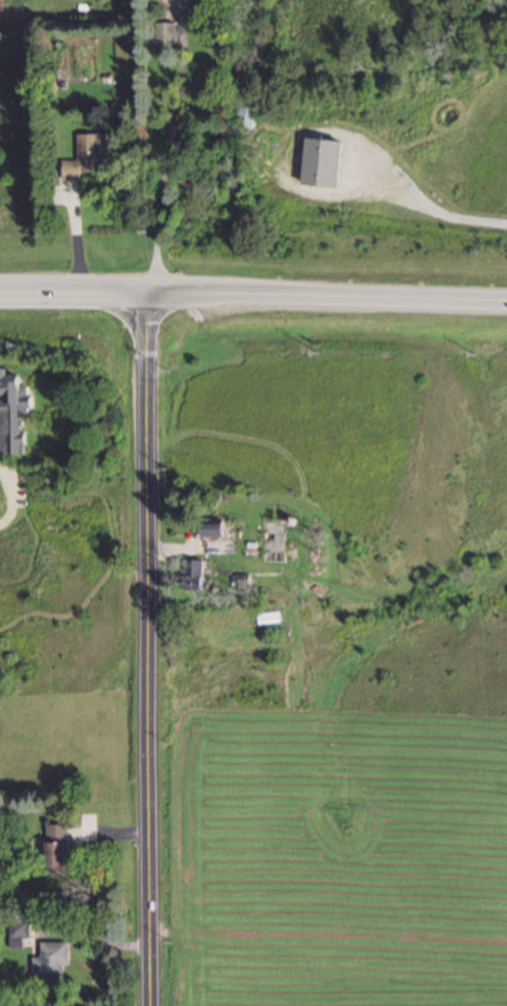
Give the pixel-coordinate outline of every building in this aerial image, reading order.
[(154,22),(154,45),(174,45),(174,22),(154,22)] [(255,129),(262,107),(243,101),(237,123),(255,129)] [(63,160),(63,176),(108,175),(107,147),(102,147),(102,134),(78,134),(78,160),(63,160)] [(286,144),(286,167),(325,167),(325,144),(286,144)] [(24,454),(23,375),(12,375),(12,368),(0,369),(0,455),(24,454)] [(289,519),(267,519),(267,564),(289,564),(289,519)] [(228,524),(203,524),(203,538),(228,538),(228,524)] [(206,560),(185,560),(185,592),(206,592),(206,560)] [(66,825),(45,825),(45,874),(66,874),(66,825)] [(7,947),(20,947),(20,939),(26,939),(26,919),(6,919),(7,947)] [(29,979),(62,979),(62,966),(67,966),(67,942),(38,942),(38,957),(29,957),(29,979)]
